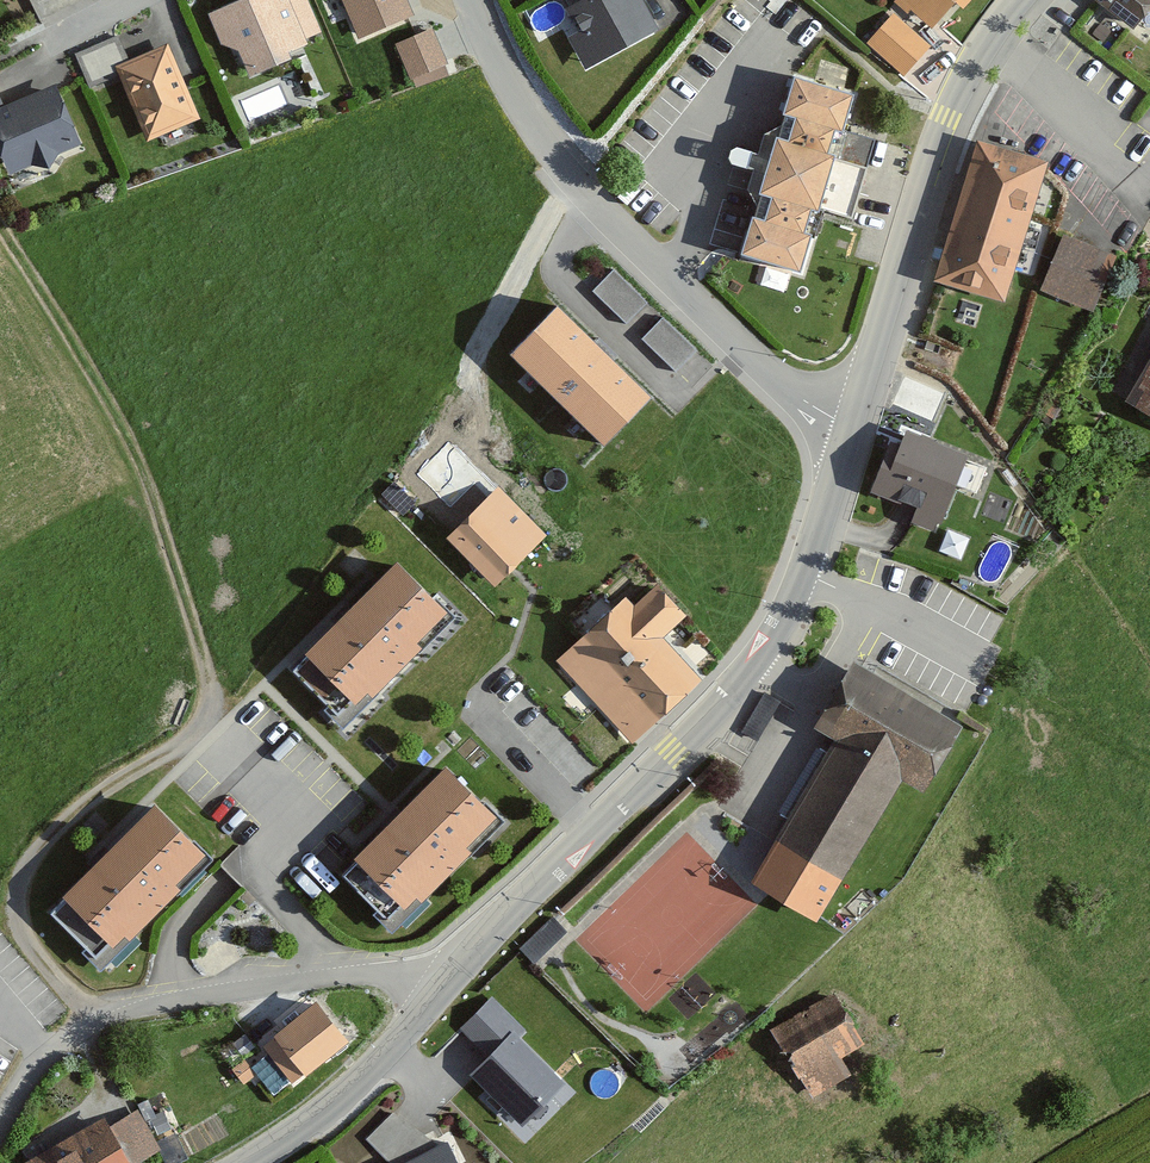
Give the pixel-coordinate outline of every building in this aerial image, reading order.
[(36,21),(80,0),(26,0),(36,21)] [(211,12),(223,39),(237,33),(252,67),(289,51),(285,42),(317,28),(305,0),(240,0),(211,12)] [(359,30),(409,9),(405,0),(347,0),(359,30)] [(581,69),(652,32),(635,0),(566,0),(568,5),(552,13),(581,69)] [(928,26),(950,0),(897,0),(928,26)] [(1134,28),(1149,7),(1149,0),(1097,0),(1134,28)] [(927,44),(890,9),(860,42),(897,76),(927,44)] [(395,37),(412,81),(451,66),(433,22),(395,37)] [(116,30),(76,48),(89,77),(129,59),(116,30)] [(197,113),(168,44),(120,64),(149,133),(197,113)] [(844,93),(779,74),(724,253),(790,273),(809,212),(847,224),(864,166),(825,154),(844,93)] [(0,107),(0,141),(11,167),(79,139),(56,84),(0,107)] [(1039,158),(968,138),(927,282),(998,302),(1039,158)] [(1109,251),(1057,231),(1034,291),(1087,311),(1109,251)] [(644,303),(613,273),(595,291),(627,322),(644,303)] [(645,397),(556,311),(514,355),(603,440),(645,397)] [(693,350),(661,319),(643,338),(675,368),(693,350)] [(1122,398),(1149,414),(1149,350),(1122,398)] [(943,386),(893,368),(879,406),(929,424),(943,386)] [(961,454),(896,431),(889,450),(878,446),(860,496),(936,523),(961,454)] [(533,530),(488,484),(438,532),(483,579),(533,530)] [(451,615),(398,564),(308,654),(361,705),(451,615)] [(625,597),(560,658),(631,735),(695,675),(657,634),(682,610),(658,584),(634,606),(625,597)] [(966,729),(846,659),(812,716),(844,735),(755,886),(818,923),(907,771),(932,786),(966,729)] [(486,814),(432,761),(343,851),(397,904),(486,814)] [(207,862),(150,807),(59,899),(115,955),(207,862)] [(531,952),(563,924),(552,912),(520,940),(531,952)] [(825,989),(763,1025),(803,1095),(842,1072),(830,1052),(854,1039),(825,989)] [(309,1001),(256,1041),(288,1081),(340,1040),(309,1001)] [(560,1078),(511,1031),(473,1071),(523,1117),(560,1078)] [(18,1157),(21,1162),(135,1162),(153,1152),(126,1110),(98,1128),(89,1113),(18,1157)] [(438,1149),(392,1117),(366,1142),(389,1162),(411,1162),(438,1149)] [(445,1146),(438,1149),(411,1162),(454,1162),(445,1146)]
